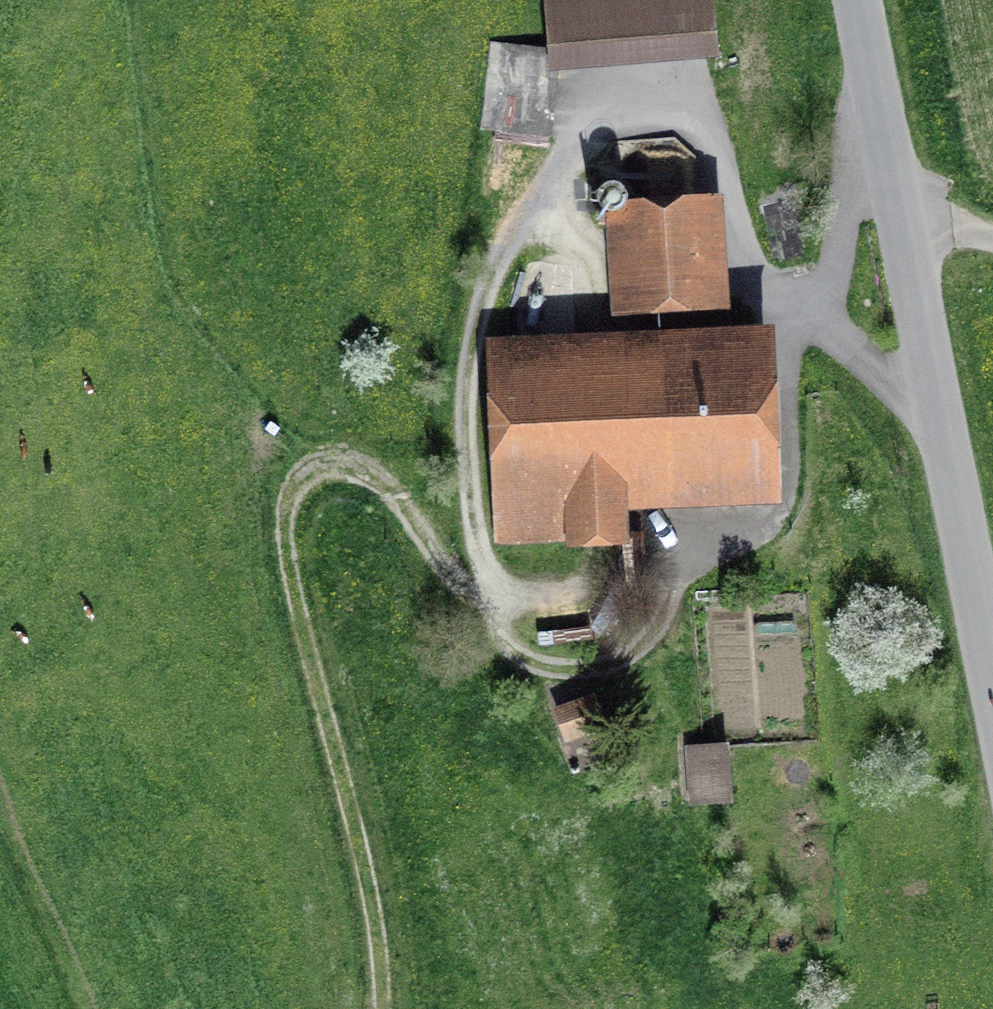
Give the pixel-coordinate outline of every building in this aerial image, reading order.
[(704,34),(701,0),(550,0),(554,45),(704,34)] [(492,43),(482,128),(546,135),(556,51),(492,43)] [(599,206),(609,212),(620,209),(626,200),(624,189),(614,182),(603,185),(597,194),(599,206)] [(632,212),(637,303),(703,299),(698,209),(632,212)] [(517,325),(527,327),(536,322),(540,313),(536,303),(527,298),(517,300),(511,307),(510,318),(517,325)] [(619,533),(617,481),(762,473),(756,333),(702,335),(703,360),(501,369),(508,539),(619,533)] [(690,749),(693,800),(724,798),(720,748),(690,749)]
